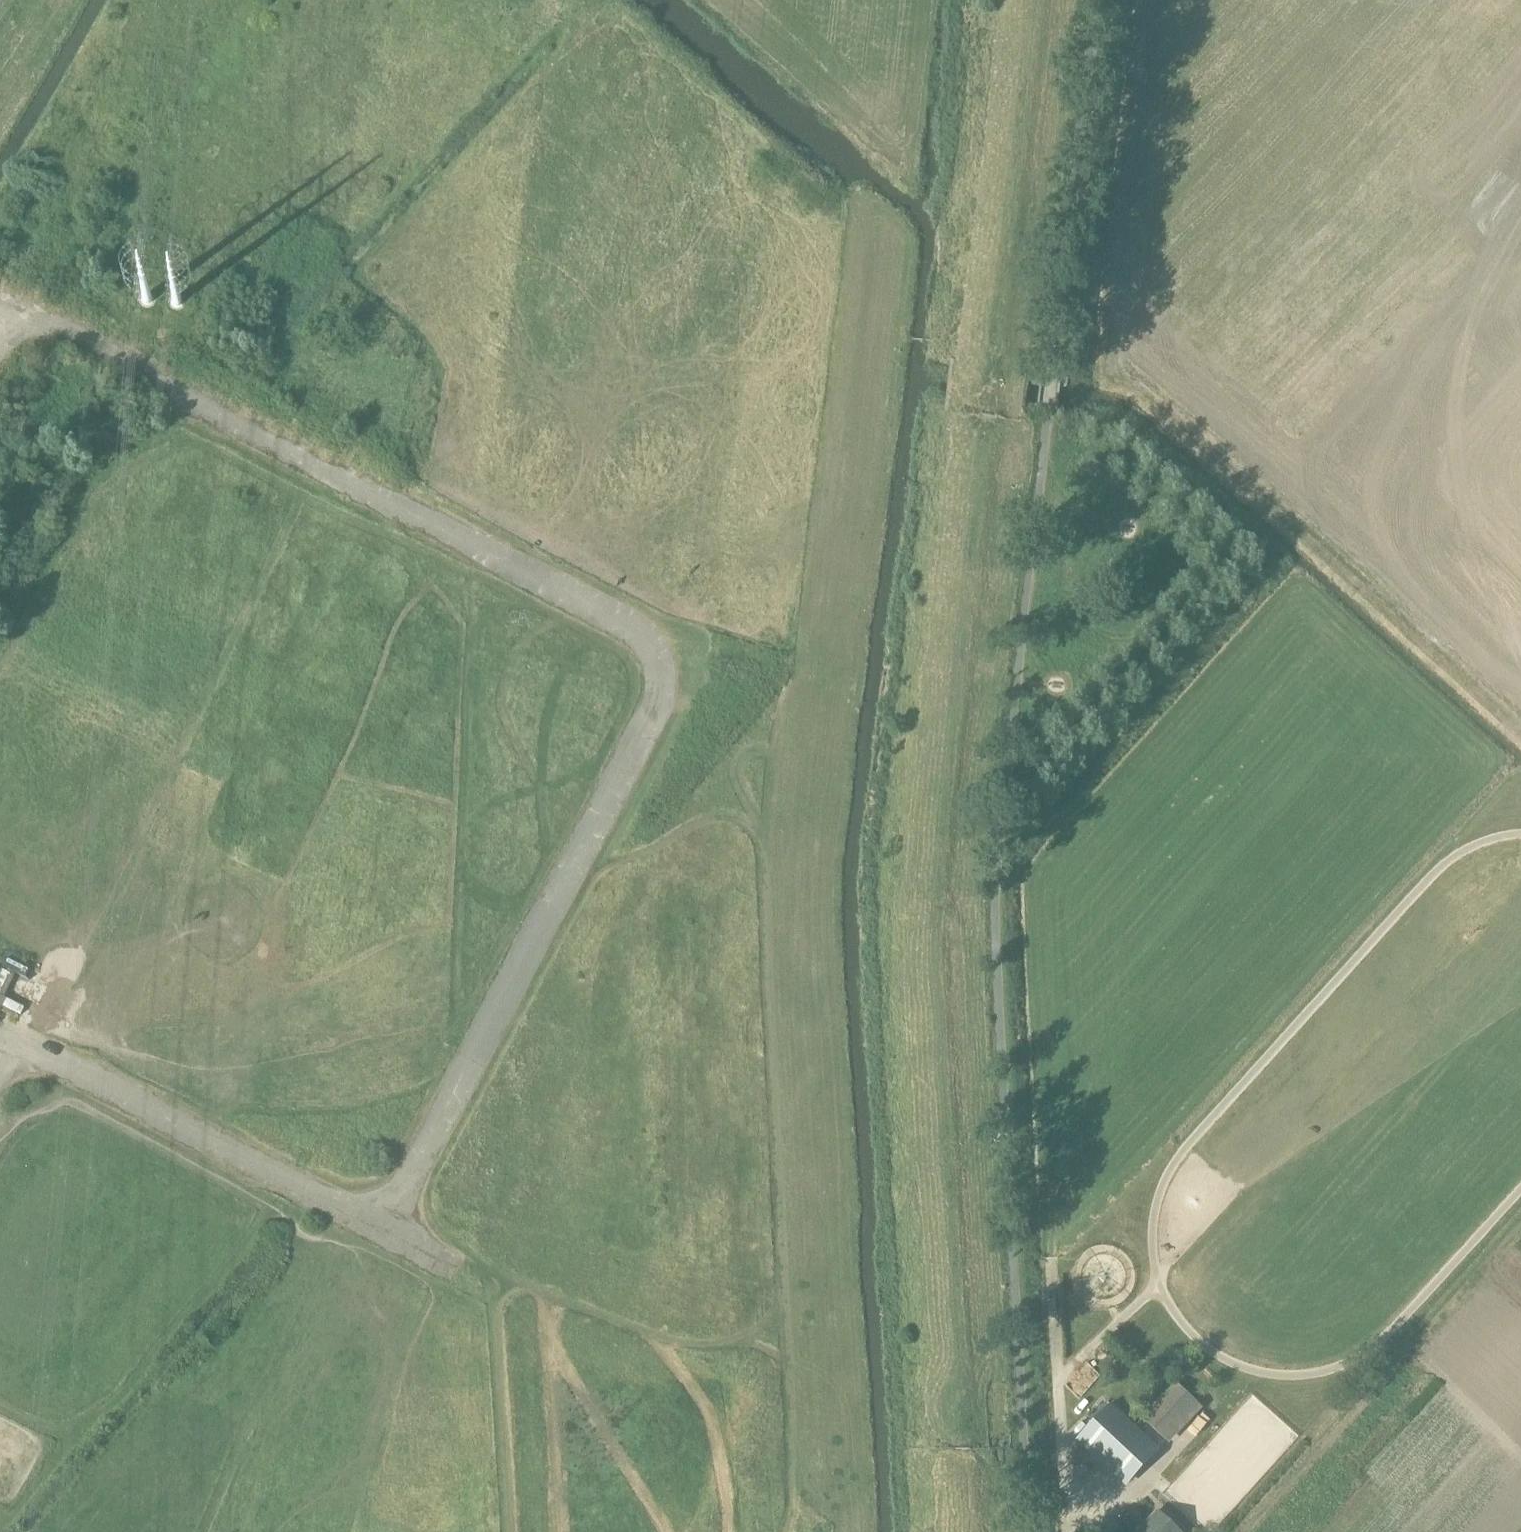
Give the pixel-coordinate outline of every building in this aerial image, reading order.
[(20,1016),(24,1009),(4,999),(16,975),(25,980),(30,971),(8,960),(2,972),(0,971),(0,1006),(20,1016)] [(1197,1404),(1174,1383),(1143,1417),(1167,1438),(1197,1404)] [(1134,1426),(1109,1404),(1076,1440),(1123,1484),(1157,1448),(1134,1426)] [(1157,1511),(1137,1531),(1180,1531),(1157,1511)]
